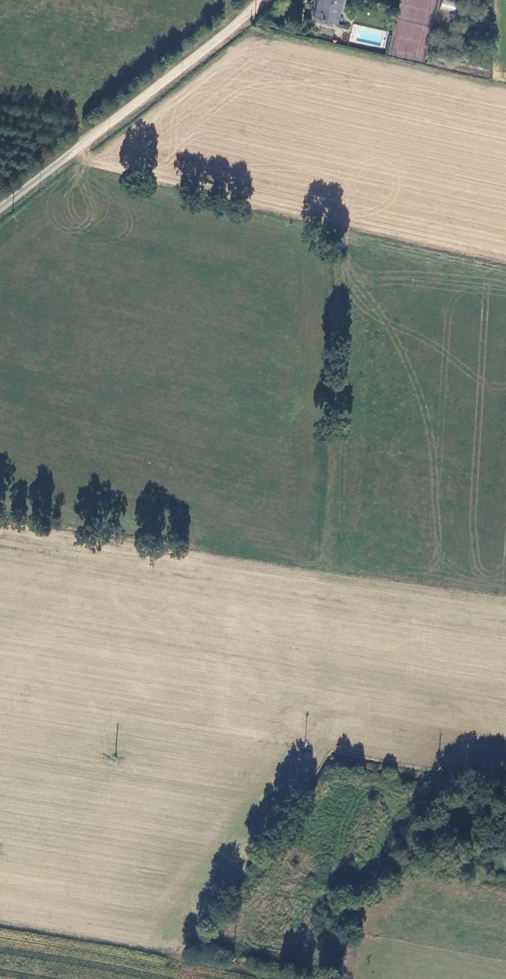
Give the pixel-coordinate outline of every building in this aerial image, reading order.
[(342,0),(319,0),(314,18),(336,23),(342,0)] [(456,0),(441,0),(440,8),(455,10),(456,0)] [(482,44),(485,32),(476,31),(474,42),(482,44)] [(498,871),(497,878),(505,879),(505,872),(498,871)]
